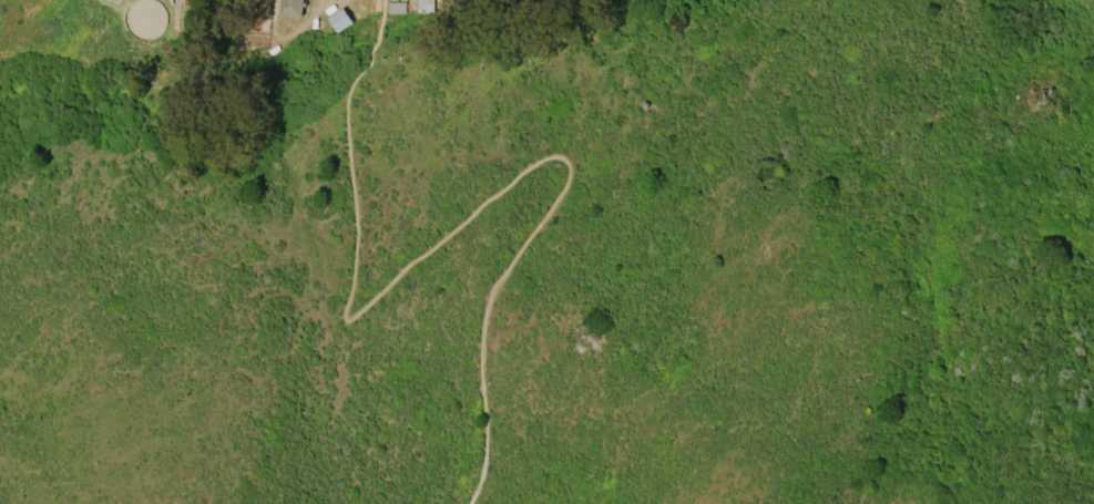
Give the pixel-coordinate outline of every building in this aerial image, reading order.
[(434,12),(434,0),(418,0),(419,13),(434,12)] [(406,14),(406,3),(388,3),(388,14),(406,14)] [(335,33),(352,25),(345,9),(328,17),(335,33)]
